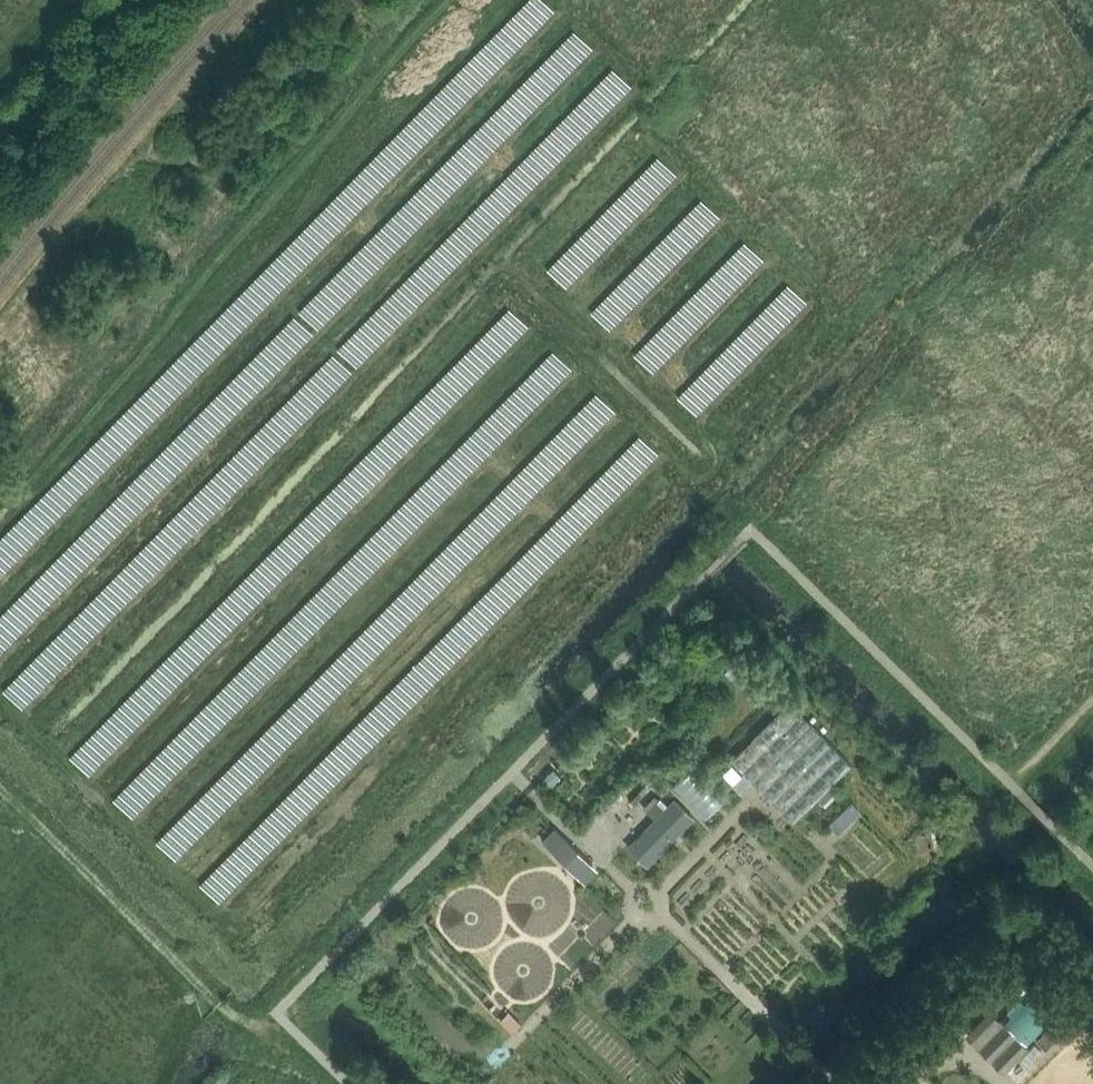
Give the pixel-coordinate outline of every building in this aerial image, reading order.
[(24,534),(12,551),(30,564),(42,547),(24,534)] [(791,819),(851,759),(787,696),(727,756),(791,819)] [(694,813),(728,795),(709,758),(675,776),(694,813)] [(553,769),(544,778),(551,786),(560,776),(553,769)] [(849,798),(828,821),(840,831),(860,808),(849,798)] [(676,799),(629,847),(646,864),(693,816),(676,799)] [(817,799),(809,807),(815,813),(823,805),(817,799)] [(602,868),(592,859),(580,872),(589,881),(602,868)] [(1011,962),(997,976),(1006,984),(1020,971),(1011,962)] [(407,1006),(476,1070),(520,1022),(506,1009),(499,1016),(450,971),(429,994),(423,989),(407,1006)] [(1005,1023),(980,1047),(1005,1072),(1029,1047),(1005,1023)]
